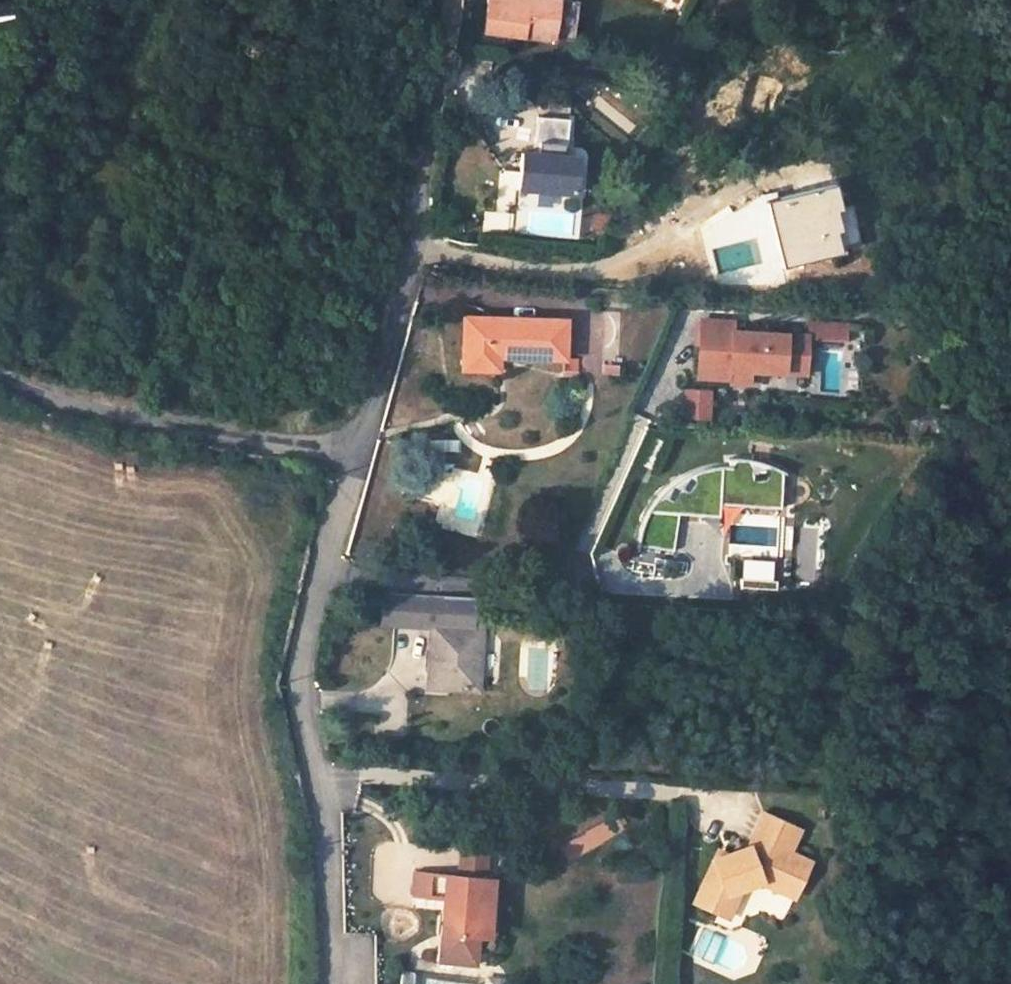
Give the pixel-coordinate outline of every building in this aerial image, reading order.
[(476,25),(542,32),(546,0),(477,0),(476,25)] [(546,133),(545,143),(569,145),(569,134),(575,134),(577,110),(545,108),(544,133),(546,133)] [(527,176),(584,179),(586,146),(569,145),(545,143),(530,142),(527,176)] [(584,188),(584,179),(527,176),(527,185),(584,188)] [(843,214),(847,214),(843,191),(772,206),(788,272),(843,258),(842,237),(845,236),(843,214)] [(600,213),(611,218),(619,201),(608,197),(600,213)] [(517,229),(580,231),(580,207),(518,205),(517,229)] [(466,309),(463,362),(502,362),(502,346),(568,347),(569,311),(466,309)] [(849,347),(850,321),(806,320),(806,330),(737,329),(737,317),(699,316),(697,385),(810,387),(811,346),(849,347)] [(683,387),(683,418),(713,419),(713,387),(683,387)] [(722,463),(721,509),(782,511),(784,465),(722,463)] [(428,468),(414,464),(406,496),(420,500),(428,468)] [(459,473),(444,526),(469,533),(483,480),(459,473)] [(734,524),(733,550),(776,553),(778,527),(734,524)] [(800,526),(794,564),(817,567),(822,529),(800,526)] [(741,580),(774,581),(774,558),(741,558),(741,580)] [(429,685),(472,688),(476,631),(431,628),(429,685)] [(717,856),(695,907),(731,920),(741,892),(767,885),(803,901),(819,863),(800,857),(809,831),(770,813),(754,846),(717,856)] [(485,897),(493,898),(495,869),(423,863),(421,889),(450,891),(446,932),(482,936),(485,897)] [(444,958),(479,960),(482,936),(446,932),(444,958)] [(483,983),(507,983),(507,975),(483,977),(483,983)]
